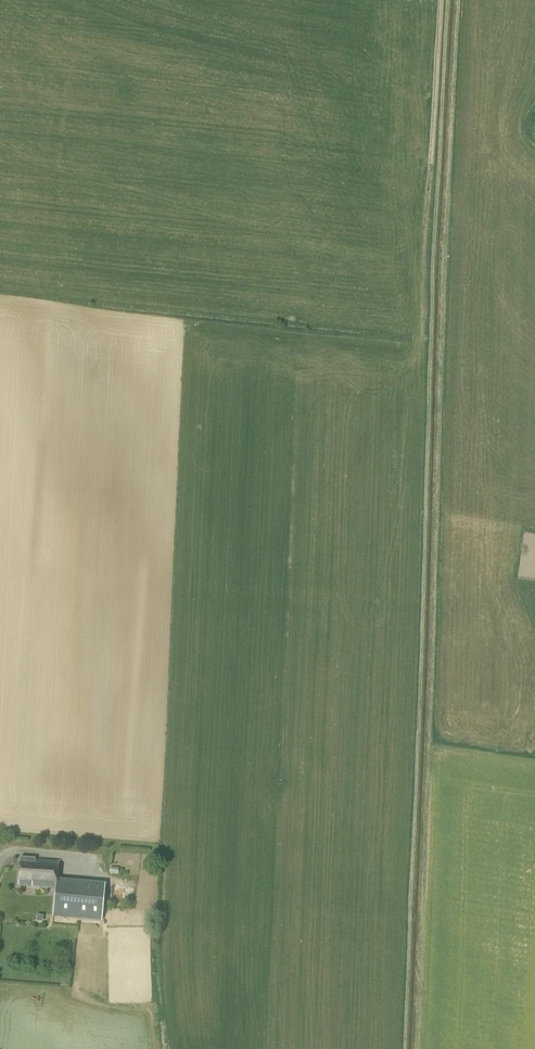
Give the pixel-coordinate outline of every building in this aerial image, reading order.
[(102,922),(105,883),(57,879),(59,863),(34,860),(34,859),(20,858),(18,886),(55,889),(52,917),(102,922)]
